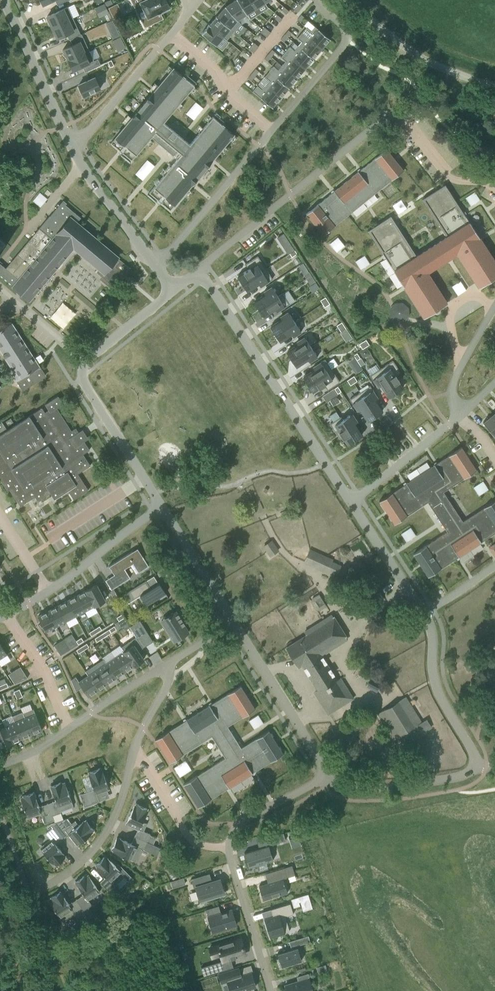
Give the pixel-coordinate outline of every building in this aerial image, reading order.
[(135,6),(141,3),(144,10),(149,19),(156,15),(158,14),(159,15),(159,16),(161,15),(160,13),(161,13),(162,12),(169,9),(168,7),(169,7),(169,5),(170,4),(170,3),(168,0),(132,0),(135,6)] [(225,6),(238,20),(245,15),(246,14),(246,15),(247,14),(238,0),(235,0),(225,6),(225,5),(225,6)] [(247,14),(256,8),(250,0),(238,0),(247,14)] [(256,8),(265,2),(263,0),(250,0),(256,8)] [(117,3),(108,8),(112,15),(114,20),(123,16),(117,4),(117,3)] [(216,16),(234,31),(239,26),(241,23),(238,20),(225,6),(224,6),(225,6),(219,14),(216,16)] [(47,16),(52,27),(73,18),(68,7),(47,16)] [(210,25),(209,25),(223,37),(226,39),(226,40),(229,38),(234,31),(216,16),(216,17),(212,22),(210,25)] [(81,34),(73,18),(52,27),(57,38),(66,34),(69,39),(70,39),(81,34)] [(113,20),(106,23),(109,30),(116,26),(113,20)] [(205,29),(201,33),(207,38),(216,45),(221,39),(223,37),(209,25),(210,25),(209,24),(205,29)] [(306,27),(302,32),(321,49),(322,48),(329,39),(330,40),(330,39),(318,29),(315,26),(311,31),(306,27)] [(302,32),(297,38),(299,39),(302,42),(299,44),(298,46),(314,59),(314,58),(321,49),(302,32)] [(82,34),(81,34),(70,39),(72,44),(63,49),(68,59),(68,60),(89,50),(82,34)] [(120,37),(112,41),(118,51),(126,47),(120,37)] [(289,47),(285,52),(305,68),(313,59),(314,59),(298,46),(294,50),(292,48),(290,46),(289,47)] [(94,61),(89,50),(68,60),(73,71),(82,66),(85,72),(101,65),(98,59),(94,61)] [(285,52),(281,57),(282,58),(285,61),(282,65),(297,78),(305,68),(285,52)] [(273,66),(269,71),(289,88),(289,87),(293,82),(297,78),(282,65),(280,67),(278,70),(274,66),(273,66)] [(111,143),(131,160),(151,137),(177,159),(149,192),(170,210),(234,134),(213,116),(190,144),(163,122),(194,85),(173,67),(111,143)] [(269,71),(264,77),(269,80),(265,85),(280,98),(281,98),(285,92),(288,88),(289,88),(269,71)] [(84,96),(100,88),(95,77),(78,85),(84,96)] [(216,89),(219,84),(210,78),(206,82),(216,89)] [(257,85),(252,91),(254,92),(272,108),(273,107),(280,98),(265,85),(262,89),(258,86),(257,85)] [(195,102),(188,110),(196,117),(203,108),(195,102)] [(378,190),(404,170),(403,169),(403,170),(387,149),(387,148),(374,158),(318,204),(306,214),(323,234),(322,235),(323,235),(378,190)] [(144,180),(156,165),(148,158),(136,173),(144,180)] [(470,222),(469,222),(445,184),(422,199),(447,237),(417,256),(391,216),(368,230),(394,271),(424,318),(447,303),(427,272),(457,253),(479,287),(492,279),(494,277),(494,262),(470,222)] [(48,196),(52,191),(46,187),(42,191),(48,196)] [(40,191),(33,200),(41,206),(48,197),(40,191)] [(471,206),(474,204),(477,202),(480,200),(475,192),(465,197),(471,206)] [(13,285),(13,286),(29,300),(34,294),(73,247),(99,270),(97,272),(111,284),(122,272),(124,274),(129,268),(117,257),(118,257),(77,222),(81,218),(63,203),(60,206),(61,206),(51,218),(49,216),(5,268),(0,264),(0,274),(13,285)] [(284,233),(277,238),(288,254),(289,253),(291,252),(295,250),(292,247),(284,233)] [(337,252),(344,246),(345,246),(337,237),(330,243),(337,252)] [(360,270),(370,264),(369,263),(364,255),(355,261),(360,270)] [(242,284),(266,269),(257,256),(245,264),(249,269),(237,276),(242,284)] [(260,287),(272,279),(266,269),(242,284),(247,291),(259,284),(260,287)] [(307,277),(306,278),(308,282),(310,285),(315,282),(313,278),(311,275),(307,277)] [(458,295),(466,290),(460,281),(452,286),(458,295)] [(259,309),(278,296),(272,286),(263,292),(265,294),(254,301),(259,309)] [(277,312),(289,304),(282,293),(278,296),(259,309),(264,317),(275,309),(277,312)] [(275,334),(294,322),(288,312),(280,317),(281,319),(270,327),(275,334)] [(301,332),(294,322),(275,334),(280,342),(291,334),(293,337),(301,332)] [(12,323),(4,328),(1,323),(0,323),(0,350),(11,368),(10,369),(23,390),(45,376),(12,323)] [(349,330),(343,334),(347,341),(353,337),(349,330)] [(291,359),(311,347),(304,337),(296,342),(298,344),(287,352),(291,359)] [(317,357),(311,347),(291,359),(296,367),(308,360),(309,362),(317,357)] [(308,384),(331,369),(325,359),(312,367),(314,369),(303,377),(308,384)] [(403,387),(396,376),(401,372),(393,360),(380,369),(395,392),(403,387)] [(359,365),(353,369),(355,374),(362,369),(359,365)] [(327,390),(339,382),(331,369),(308,384),(313,392),(319,388),(324,385),(327,390)] [(395,392),(380,369),(370,375),(378,387),(380,386),(388,397),(395,392)] [(382,411),(375,399),(378,398),(370,386),(360,392),(375,416),(382,411)] [(326,402),(337,395),(333,389),(322,396),(326,402)] [(375,416),(360,392),(350,399),(358,411),(360,410),(367,421),(375,416)] [(58,396),(45,404),(48,410),(45,412),(42,408),(7,430),(0,434),(0,452),(0,480),(7,490),(9,489),(20,506),(27,501),(26,499),(33,494),(37,501),(50,493),(54,499),(68,490),(73,500),(88,490),(77,473),(90,465),(83,454),(89,450),(75,428),(71,430),(56,408),(63,404),(58,396)] [(336,411),(329,415),(333,421),(330,424),(337,435),(339,433),(342,436),(342,437),(343,438),(347,444),(354,439),(346,426),(342,420),(340,417),(336,411)] [(342,420),(346,426),(354,439),(362,434),(355,423),(357,421),(352,413),(342,420)] [(491,415),(483,422),(494,436),(494,419),(491,415)] [(484,507),(462,521),(443,492),(463,478),(464,478),(477,470),(476,469),(462,448),(462,447),(448,455),(449,455),(435,465),(434,464),(434,465),(407,483),(406,483),(392,492),(379,501),(379,502),(380,501),(394,523),(394,524),(407,515),(427,502),(447,531),(426,545),(413,554),(428,576),(427,576),(428,577),(441,568),(458,557),(459,557),(459,556),(480,542),(481,543),(481,542),(494,533),(494,500),(484,507)] [(473,487),(479,495),(488,489),(483,481),(473,487)] [(401,533),(406,542),(416,536),(410,527),(401,533)] [(279,550),(272,539),(262,546),(267,552),(270,556),(279,550)] [(137,548),(108,566),(120,584),(130,578),(124,568),(132,563),(138,572),(148,566),(137,548)] [(327,573),(333,559),(310,548),(303,563),(327,573)] [(166,593),(159,583),(151,588),(146,580),(129,591),(134,599),(140,595),(146,605),(166,593)] [(86,590),(94,606),(105,600),(96,584),(86,590)] [(113,589),(110,592),(114,599),(118,596),(113,589)] [(76,595),(85,611),(94,606),(86,590),(76,595)] [(318,611),(327,606),(320,594),(312,599),(318,611)] [(67,600),(75,616),(85,611),(76,595),(67,600)] [(353,595),(346,599),(351,607),(358,602),(353,595)] [(66,621),(75,616),(67,600),(57,605),(66,621)] [(66,621),(57,605),(48,610),(56,626),(66,621)] [(46,631),(56,626),(48,610),(38,616),(46,631)] [(188,632),(176,611),(161,620),(174,641),(188,632)] [(344,637),(332,618),(287,647),(299,667),(302,665),(318,690),(315,692),(328,713),(351,698),(339,681),(335,684),(317,655),(344,637)] [(138,621),(129,626),(136,637),(145,632),(138,621)] [(78,644),(71,634),(63,639),(69,649),(78,644)] [(124,651),(134,666),(143,659),(138,651),(143,647),(136,637),(121,647),(124,651)] [(60,655),(69,650),(66,644),(56,651),(60,655)] [(125,672),(134,666),(124,651),(115,657),(125,672)] [(106,663),(116,678),(125,672),(115,657),(106,663)] [(94,665),(107,684),(116,678),(106,663),(103,659),(94,665)] [(98,690),(107,684),(94,665),(93,665),(85,671),(88,675),(98,690)] [(27,678),(20,666),(8,674),(14,683),(27,678)] [(98,690),(88,675),(79,681),(76,676),(71,680),(76,691),(82,687),(89,696),(98,690)] [(254,709),(240,687),(155,740),(170,764),(205,741),(218,761),(183,783),(197,806),(282,752),(268,729),(239,747),(226,727),(254,709)] [(19,688),(13,691),(17,699),(22,696),(19,688)] [(432,728),(426,719),(422,722),(405,696),(377,714),(393,739),(398,736),(404,746),(432,728)] [(23,713),(32,734),(42,730),(33,708),(23,713)] [(21,738),(32,734),(23,713),(22,711),(12,716),(14,722),(21,738)] [(258,714),(248,720),(254,729),(263,723),(258,714)] [(5,726),(3,721),(0,722),(0,745),(1,747),(11,743),(4,726),(5,726)] [(14,722),(5,726),(4,726),(11,743),(21,738),(14,722)] [(182,762),(174,767),(180,777),(188,771),(182,762)] [(109,789),(102,769),(101,770),(100,768),(88,772),(89,774),(88,774),(94,789),(79,794),(84,806),(99,801),(96,793),(107,789),(109,789)] [(73,806),(65,782),(61,784),(61,782),(50,786),(56,800),(47,803),(52,816),(52,815),(61,812),(60,811),(73,806)] [(32,787),(18,793),(20,797),(34,791),(32,787)] [(52,816),(47,803),(39,806),(33,792),(23,795),(24,797),(20,798),(27,817),(40,813),(44,823),(53,820),(54,820),(52,815),(52,816)] [(147,823),(142,821),(147,811),(146,811),(147,808),(136,803),(135,805),(134,805),(126,823),(138,829),(134,836),(139,838),(147,842),(150,834),(143,831),(147,823)] [(61,812),(52,815),(54,820),(55,822),(63,819),(61,812)] [(92,832),(92,831),(94,830),(86,820),(84,822),(83,821),(74,828),(71,824),(65,829),(60,823),(54,829),(62,839),(68,834),(77,845),(92,832)] [(64,855),(56,844),(62,839),(54,829),(52,827),(46,833),(51,839),(40,848),(53,864),(54,863),(55,865),(65,857),(63,855),(64,855)] [(286,840),(283,832),(269,835),(272,844),(286,840)] [(143,850),(147,842),(139,838),(134,836),(131,843),(119,838),(119,839),(116,838),(111,849),(113,850),(113,851),(118,853),(136,861),(141,849),(143,850)] [(273,860),(268,845),(244,853),(245,855),(243,855),(245,860),(246,859),(249,867),(251,867),(251,868),(255,867),(255,865),(273,860)] [(104,856),(95,864),(97,866),(96,867),(106,876),(100,882),(109,892),(110,891),(115,896),(121,891),(115,885),(114,884),(124,875),(115,866),(107,857),(106,858),(104,856)] [(291,865),(284,867),(287,877),(294,875),(291,865)] [(209,873),(191,879),(194,888),(195,887),(199,899),(223,891),(220,879),(212,881),(209,873)] [(88,899),(99,892),(88,875),(85,877),(84,875),(75,881),(84,894),(76,899),(83,910),(91,905),(88,899)] [(283,878),(280,879),(279,876),(267,879),(268,883),(258,886),(263,900),(287,892),(283,878)] [(172,880),(173,887),(182,886),(181,878),(172,880)] [(83,910),(76,899),(69,904),(60,891),(51,897),(52,899),(49,901),(63,921),(74,914),(77,919),(85,913),(86,913),(83,910)] [(273,916),(264,919),(270,937),(289,931),(285,916),(293,914),(290,903),(271,909),(273,916)] [(218,905),(206,909),(208,917),(212,916),(216,928),(225,925),(226,928),(236,925),(232,911),(227,913),(226,911),(221,913),(218,905)] [(308,935),(289,941),(291,947),(310,941),(308,935)] [(245,954),(240,938),(209,948),(212,957),(221,955),(223,961),(245,954)] [(297,947),(277,953),(281,966),(301,960),(297,947)] [(206,965),(201,967),(204,977),(221,971),(218,962),(206,965)] [(325,965),(317,967),(318,973),(326,971),(325,965)] [(221,983),(227,981),(230,990),(241,990),(251,988),(255,986),(251,972),(241,975),(238,968),(218,974),(221,983)] [(307,974),(297,977),(298,981),(285,985),(287,990),(313,990),(307,974)]
